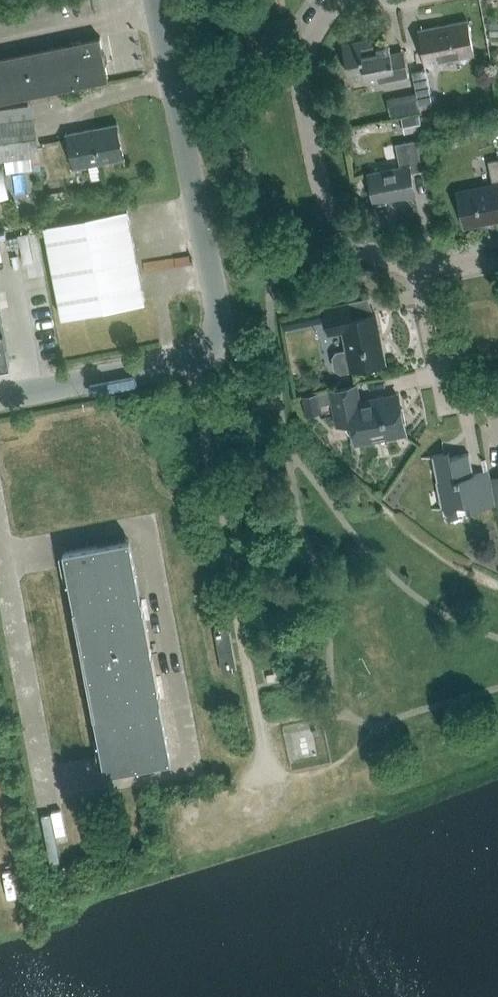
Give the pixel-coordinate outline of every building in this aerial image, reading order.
[(425,64),(474,55),(467,20),(418,30),(425,64)] [(490,23),(490,36),(497,35),(497,23),(490,23)] [(107,80),(99,37),(0,58),(0,103),(107,80)] [(404,51),(391,54),(389,44),(377,46),(376,38),(342,45),(348,73),(364,70),(366,81),(383,77),(384,86),(410,81),(404,51)] [(419,104),(432,101),(426,68),(412,71),(419,104)] [(417,109),(414,93),(401,96),(404,111),(417,109)] [(441,124),(438,112),(421,115),(423,128),(441,124)] [(422,130),(419,115),(401,118),(404,133),(422,130)] [(482,122),(485,137),(497,134),(497,118),(482,122)] [(33,120),(0,124),(0,162),(4,161),(6,174),(31,171),(30,158),(38,157),(33,120)] [(117,125),(67,135),(74,170),(123,160),(117,125)] [(400,166),(368,172),(374,203),(415,195),(410,172),(423,170),(417,140),(396,144),(400,166)] [(488,161),(493,183),(458,190),(466,227),(497,220),(497,160),(488,161)] [(1,164),(0,164),(0,204),(9,202),(1,164)] [(62,317),(145,301),(127,209),(44,225),(62,317)] [(323,309),(311,311),(282,317),(284,328),(328,319),(331,334),(344,331),(348,351),(338,353),(335,357),(337,368),(342,371),(352,369),(352,370),(387,363),(377,313),(351,318),(348,304),(323,309)] [(0,309),(0,366),(10,364),(0,309)] [(320,405),(332,402),(337,425),(344,423),(344,421),(351,420),(356,443),(405,433),(397,394),(377,398),(378,400),(360,404),(356,385),(302,396),(306,416),(322,413),(320,405)] [(496,505),(488,471),(473,474),(469,453),(444,458),(443,453),(432,456),(442,508),(466,503),(467,511),(496,505)] [(64,551),(65,556),(75,608),(74,608),(94,715),(95,715),(106,771),(140,765),(129,705),(161,699),(142,598),(109,604),(98,545),(64,551)] [(223,671),(237,669),(229,626),(215,629),(223,671)]
